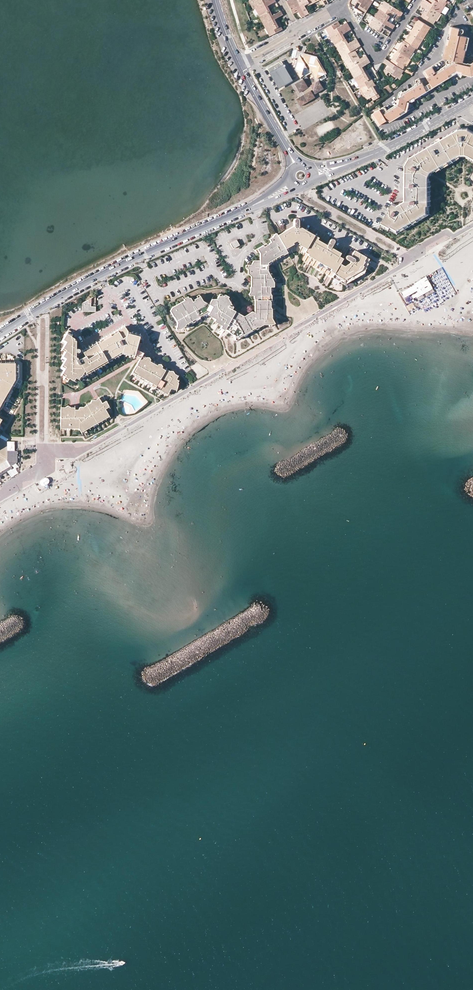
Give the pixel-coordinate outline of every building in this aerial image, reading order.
[(257,11),(259,10),(262,15),(270,10),(268,5),(270,4),(276,1),(276,0),(270,0),(255,8),(257,11)] [(306,15),(298,0),(288,0),(287,0),(293,11),(297,9),(298,11),(302,17),(306,15)] [(310,2),(308,0),(298,0),(306,15),(309,13),(306,7),(305,5),(310,2)] [(355,7),(359,9),(360,8),(363,10),(362,12),(365,13),(366,12),(371,4),(372,3),(367,0),(359,0),(355,7)] [(431,3),(428,1),(426,0),(422,0),(422,1),(438,12),(443,5),(445,6),(447,2),(446,2),(444,0),(434,0),(431,3)] [(426,8),(427,9),(425,14),(423,13),(421,16),(433,24),(436,20),(434,19),(436,15),(438,12),(422,1),(419,4),(426,8)] [(381,10),(390,16),(393,11),(395,12),(401,16),(403,12),(395,7),(387,2),(386,2),(384,6),(382,5),(380,9),(381,10)] [(273,15),(270,10),(262,15),(264,19),(262,20),(264,24),(266,23),(277,18),(283,14),(281,10),(273,15)] [(387,20),(390,16),(381,10),(379,15),(377,14),(375,17),(393,28),(395,25),(387,20)] [(391,32),(393,28),(375,17),(372,21),(371,20),(368,24),(380,32),(383,27),(385,28),(391,32)] [(277,18),(266,23),(264,24),(268,32),(270,36),(283,29),(281,26),(281,25),(279,21),(277,18)] [(412,30),(422,37),(426,30),(429,31),(431,27),(418,20),(416,23),(418,24),(416,28),(414,26),(412,30)] [(328,33),(330,36),(349,26),(347,22),(341,26),(339,27),(337,22),(327,27),(330,32),(328,33)] [(450,38),(451,38),(454,27),(455,25),(452,24),(445,47),(445,49),(448,50),(449,43),(448,43),(450,38)] [(446,56),(451,57),(461,60),(463,54),(465,48),(466,43),(468,36),(462,34),(459,34),(459,32),(460,32),(460,30),(461,29),(461,27),(455,25),(454,27),(451,38),(450,38),(448,43),(449,43),(448,50),(446,56)] [(334,39),(337,44),(346,39),(343,34),(351,29),(351,28),(349,26),(330,36),(332,40),(334,39)] [(410,33),(412,35),(409,39),(407,37),(405,41),(416,48),(417,48),(420,45),(418,44),(422,37),(412,30),(410,33)] [(338,49),(340,53),(359,42),(357,39),(351,42),(349,43),(346,39),(337,44),(340,48),(338,49)] [(397,51),(408,57),(412,50),(414,51),(416,48),(405,41),(404,40),(402,44),(403,45),(401,49),(399,48),(397,51)] [(344,55),(346,60),(356,55),(353,50),(355,49),(361,46),(359,42),(340,53),(342,56),(344,55)] [(395,54),(397,55),(395,59),(393,58),(390,62),(403,69),(405,66),(403,65),(408,57),(397,51),(396,53),(395,54)] [(308,69),(307,69),(310,67),(310,68),(311,67),(312,69),(311,69),(313,73),(315,75),(316,75),(320,81),(325,75),(323,72),(321,69),(322,69),(322,68),(314,56),(313,55),(305,52),(304,55),(300,57),(298,56),(295,64),(295,66),(296,66),(295,67),(299,73),(300,74),(303,73),(307,70),(308,69)] [(356,55),(346,60),(349,65),(348,66),(350,70),(368,59),(366,55),(360,58),(358,60),(356,55)] [(451,57),(450,57),(449,58),(448,58),(448,59),(448,60),(448,61),(449,62),(450,63),(451,63),(452,65),(443,71),(438,73),(435,75),(434,73),(429,76),(427,77),(430,82),(432,85),(438,81),(443,78),(449,75),(450,74),(452,73),(457,70),(458,70),(462,71),(468,73),(472,74),(472,73),(472,65),(463,63),(464,61),(461,60),(451,57)] [(353,72),(356,77),(365,71),(362,67),(364,66),(370,62),(368,59),(350,70),(352,73),(353,72)] [(389,66),(391,67),(388,71),(397,77),(400,73),(401,74),(404,70),(403,69),(390,62),(386,59),(383,62),(389,66)] [(283,65),(280,62),(268,68),(270,72),(271,74),(272,73),(281,85),(293,80),(284,64),(283,65)] [(438,73),(443,71),(452,65),(451,63),(447,65),(446,65),(441,68),(441,69),(436,72),(434,73),(435,75),(438,73)] [(425,72),(427,77),(429,76),(434,73),(436,72),(433,67),(431,68),(426,71),(425,72)] [(365,71),(356,77),(360,84),(359,85),(361,88),(373,81),(371,78),(369,79),(367,74),(369,74),(367,70),(365,71)] [(271,74),(279,88),(293,80),(281,85),(272,73),(271,74)] [(312,86),(308,88),(307,87),(308,87),(304,81),(303,81),(303,80),(297,84),(297,85),(296,85),(297,88),(300,92),(301,93),(303,92),(304,94),(297,99),(301,106),(308,101),(316,97),(314,94),(317,92),(318,92),(324,89),(323,88),(324,88),(320,81),(318,83),(318,82),(312,85),(312,86)] [(405,89),(406,91),(414,87),(421,83),(419,81),(419,80),(417,80),(418,82),(415,83),(415,84),(407,89),(406,90),(405,89)] [(363,92),(365,91),(369,98),(379,92),(377,87),(373,81),(361,88),(363,92)] [(397,102),(397,104),(404,110),(406,101),(407,100),(409,98),(414,95),(420,92),(426,89),(424,85),(422,82),(421,83),(414,87),(406,91),(405,89),(403,90),(400,97),(399,101),(397,102)] [(426,89),(427,91),(433,87),(432,85),(430,82),(424,85),(426,89)] [(389,84),(384,87),(388,94),(393,91),(389,84)] [(399,113),(404,110),(397,104),(388,109),(387,107),(387,108),(386,107),(385,106),(384,106),(383,107),(383,108),(383,109),(383,110),(381,111),(380,109),(374,113),(377,118),(380,124),(388,119),(392,117),(393,116),(399,113)] [(409,158),(405,165),(405,172),(405,185),(405,200),(397,205),(393,203),(381,224),(397,233),(429,214),(429,193),(429,176),(430,174),(432,172),(458,157),(462,155),(464,156),(466,156),(468,157),(472,160),(472,132),(467,129),(458,129),(450,134),(439,140),(429,146),(418,152),(410,157),(409,158)] [(292,242),(291,241),(296,238),(300,241),(300,242),(307,247),(314,235),(300,227),(303,223),(300,221),(298,221),(297,219),(296,218),(295,219),(294,220),(293,221),(283,228),(284,229),(287,228),(288,229),(285,231),(277,235),(284,246),(292,242)] [(266,265),(266,262),(273,258),(286,250),(285,249),(284,246),(277,235),(276,233),(274,235),(273,237),(276,242),(265,249),(264,247),(263,246),(257,249),(260,253),(260,260),(260,265),(266,265)] [(310,252),(309,254),(322,261),(333,267),(332,269),(336,271),(340,264),(342,259),(339,257),(340,254),(333,249),(335,244),(334,243),(333,243),(334,241),(333,240),(331,239),(330,240),(327,245),(317,240),(318,238),(314,235),(307,247),(306,249),(306,250),(310,252)] [(269,239),(271,242),(269,243),(269,244),(264,247),(265,249),(276,242),(273,237),(269,239)] [(293,244),(292,243),(296,241),(299,243),(298,245),(306,249),(307,247),(300,242),(300,241),(296,238),(291,241),(292,242),(284,246),(285,249),(293,244)] [(269,265),(269,263),(276,259),(287,253),(286,250),(273,258),(266,262),(266,265),(269,265)] [(332,269),(333,267),(322,261),(309,254),(310,252),(306,250),(304,252),(308,254),(308,256),(313,259),(325,265),(331,269),(331,271),(334,273),(336,271),(332,269)] [(347,260),(350,262),(349,264),(344,267),(340,264),(336,271),(334,273),(333,275),(341,280),(340,282),(344,284),(349,282),(348,280),(359,273),(361,275),(363,273),(365,271),(364,271),(362,270),(364,267),(363,266),(365,263),(364,262),(367,258),(358,253),(357,252),(357,251),(355,251),(354,251),(353,253),(351,253),(350,252),(348,255),(347,256),(345,257),(345,259),(347,260)] [(256,309),(269,309),(269,307),(269,287),(271,287),(271,278),(269,278),(266,278),(266,265),(260,265),(260,260),(254,260),(251,265),(248,265),(246,268),(248,269),(253,269),(253,287),(251,287),(250,287),(250,291),(249,294),(251,296),(254,296),(254,298),(254,299),(256,299),(256,309)] [(361,275),(359,273),(348,280),(349,282),(361,275)] [(426,276),(400,292),(405,303),(432,289),(426,276)] [(179,326),(192,319),(205,311),(208,312),(212,306),(208,304),(202,301),(200,296),(194,299),(194,300),(192,302),(191,302),(189,299),(185,302),(173,308),(172,307),(170,311),(177,322),(177,326),(179,326)] [(173,308),(185,302),(189,299),(191,302),(192,302),(190,298),(188,298),(187,296),(183,298),(184,300),(179,303),(172,307),(173,308)] [(212,306),(208,312),(216,317),(215,319),(223,324),(221,326),(225,328),(225,327),(235,311),(231,309),(229,308),(230,306),(224,303),(227,298),(223,296),(218,296),(217,299),(212,299),(208,304),(212,306)] [(82,303),(82,311),(93,311),(94,306),(91,306),(91,303),(88,303),(88,300),(82,303)] [(225,327),(230,330),(229,332),(236,336),(245,331),(255,325),(256,327),(259,327),(263,324),(268,324),(273,321),(271,318),(269,318),(269,309),(256,309),(256,313),(253,315),(252,313),(251,314),(244,318),(238,315),(239,314),(235,311),(225,327)] [(254,309),(254,313),(252,311),(243,316),(239,314),(238,315),(244,318),(251,314),(252,313),(253,315),(256,313),(256,309),(254,309)] [(190,323),(199,318),(206,314),(207,315),(208,312),(205,311),(192,319),(179,326),(177,326),(177,329),(180,329),(190,323)] [(236,337),(237,338),(247,332),(256,327),(255,325),(245,331),(236,336),(236,337)] [(107,362),(121,354),(133,357),(136,349),(139,335),(132,333),(130,339),(126,337),(127,332),(124,326),(114,333),(96,343),(97,344),(106,360),(107,362)] [(80,356),(80,357),(78,359),(77,358),(76,357),(75,357),(75,351),(76,351),(76,352),(77,353),(78,352),(79,352),(79,351),(79,350),(79,349),(78,349),(77,349),(76,349),(75,349),(75,341),(73,340),(73,338),(70,336),(66,334),(63,338),(67,340),(65,343),(63,346),(66,348),(65,351),(63,355),(66,357),(65,359),(63,363),(66,365),(65,367),(62,373),(66,375),(65,376),(68,378),(68,377),(72,379),(74,377),(76,378),(77,378),(79,375),(80,375),(83,370),(85,372),(106,360),(97,344),(83,352),(83,353),(80,356)] [(82,351),(83,352),(97,344),(96,343),(82,351)] [(139,359),(141,357),(142,355),(143,353),(136,349),(133,357),(139,359)] [(132,372),(145,379),(153,364),(149,362),(150,360),(149,357),(146,357),(145,359),(141,357),(139,359),(132,372)] [(77,378),(78,379),(92,371),(107,362),(106,360),(85,372),(83,370),(80,375),(79,375),(77,378)] [(2,399),(15,378),(15,365),(15,364),(0,364),(0,398),(2,399)] [(145,379),(156,385),(165,371),(161,369),(162,367),(161,364),(158,364),(157,366),(153,364),(145,379)] [(18,378),(18,367),(18,365),(15,365),(15,378),(2,399),(0,403),(0,410),(10,391),(18,378)] [(168,392),(171,388),(171,387),(177,388),(178,383),(178,382),(175,381),(176,379),(177,378),(173,376),(174,374),(172,371),(170,371),(169,373),(165,371),(156,385),(168,392)] [(132,372),(131,374),(143,381),(145,379),(132,372)] [(155,387),(156,385),(145,379),(143,381),(155,387)] [(156,385),(155,387),(167,394),(168,392),(156,385)] [(108,414),(105,409),(104,407),(108,405),(104,397),(100,400),(96,402),(95,400),(92,400),(91,403),(92,404),(88,406),(96,421),(108,414)] [(79,419),(75,419),(74,412),(74,410),(70,410),(70,407),(68,406),(65,407),(65,409),(61,409),(61,426),(79,426),(79,419)] [(75,419),(79,419),(79,426),(79,428),(80,430),(96,421),(88,406),(84,409),(83,407),(80,407),(79,409),(78,412),(74,412),(75,419)] [(80,430),(81,432),(98,422),(109,416),(108,414),(96,421),(80,430)] [(45,477),(41,480),(40,483),(42,486),(46,486),(49,484),(50,481),(48,478),(45,477)]
